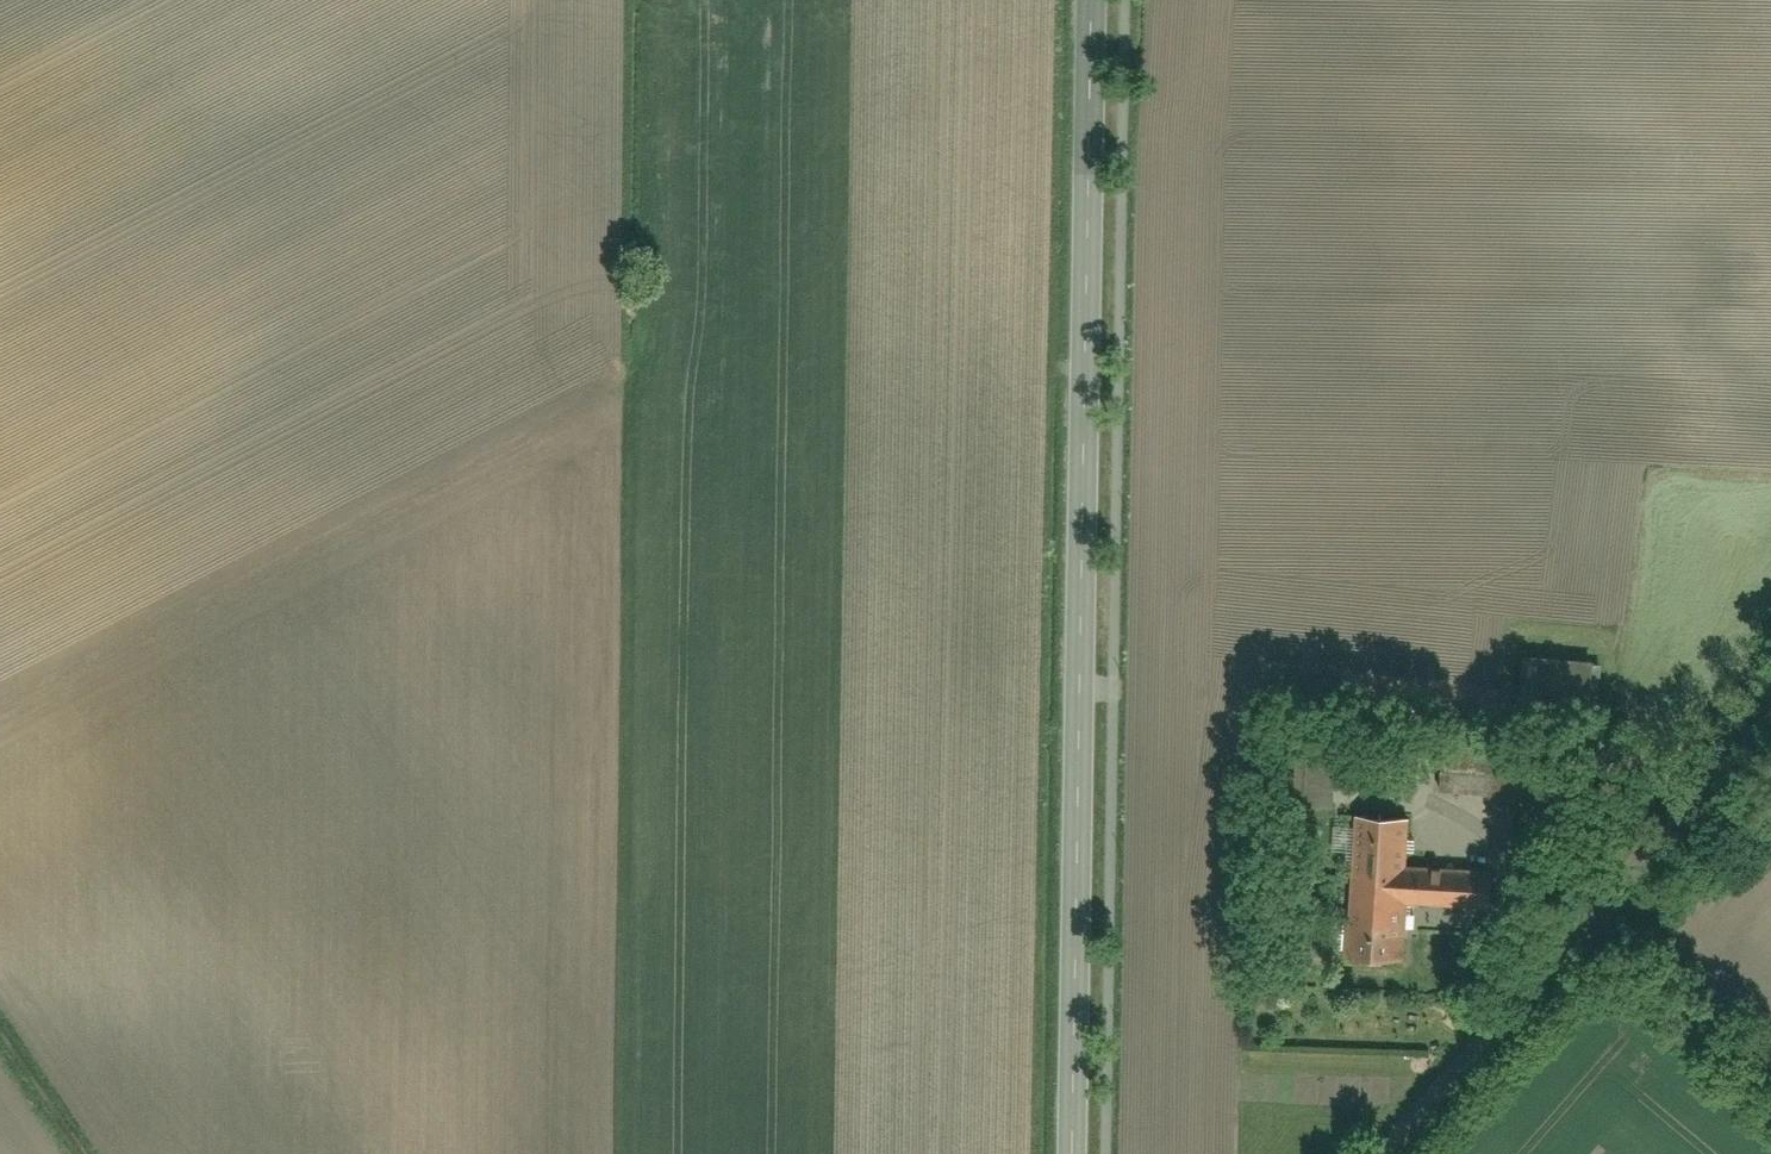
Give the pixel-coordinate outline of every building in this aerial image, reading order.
[(1604,651),(1524,645),(1521,688),(1601,694),(1604,651)] [(1546,732),(1445,725),(1441,785),(1542,792),(1546,732)] [(1414,813),(1356,810),(1347,954),(1408,958),(1411,902),(1491,907),(1493,867),(1411,862),(1414,813)]
